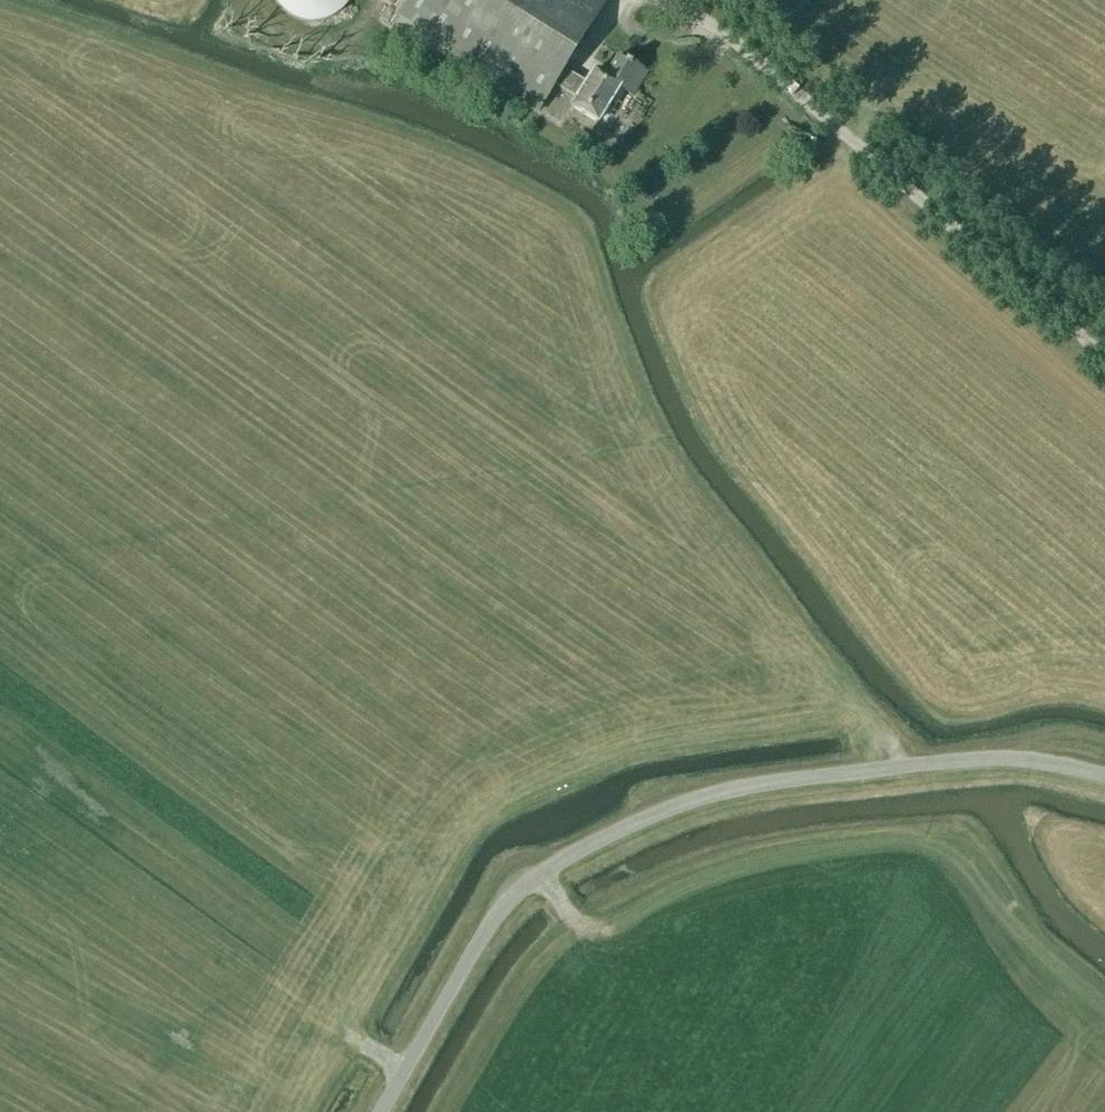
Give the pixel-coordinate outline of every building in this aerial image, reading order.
[(275,1),(279,7),(284,12),(290,16),(297,20),(304,22),(311,23),(318,22),(325,21),(332,18),(338,15),(343,10),(348,5),(351,0),(275,0),(275,1)] [(586,84),(563,69),(607,0),(410,0),(394,25),(537,113),(554,85),(577,99),(572,108),(598,124),(620,87),(634,96),(647,72),(627,59),(625,62),(616,56),(604,77),(594,71),(586,84)]
